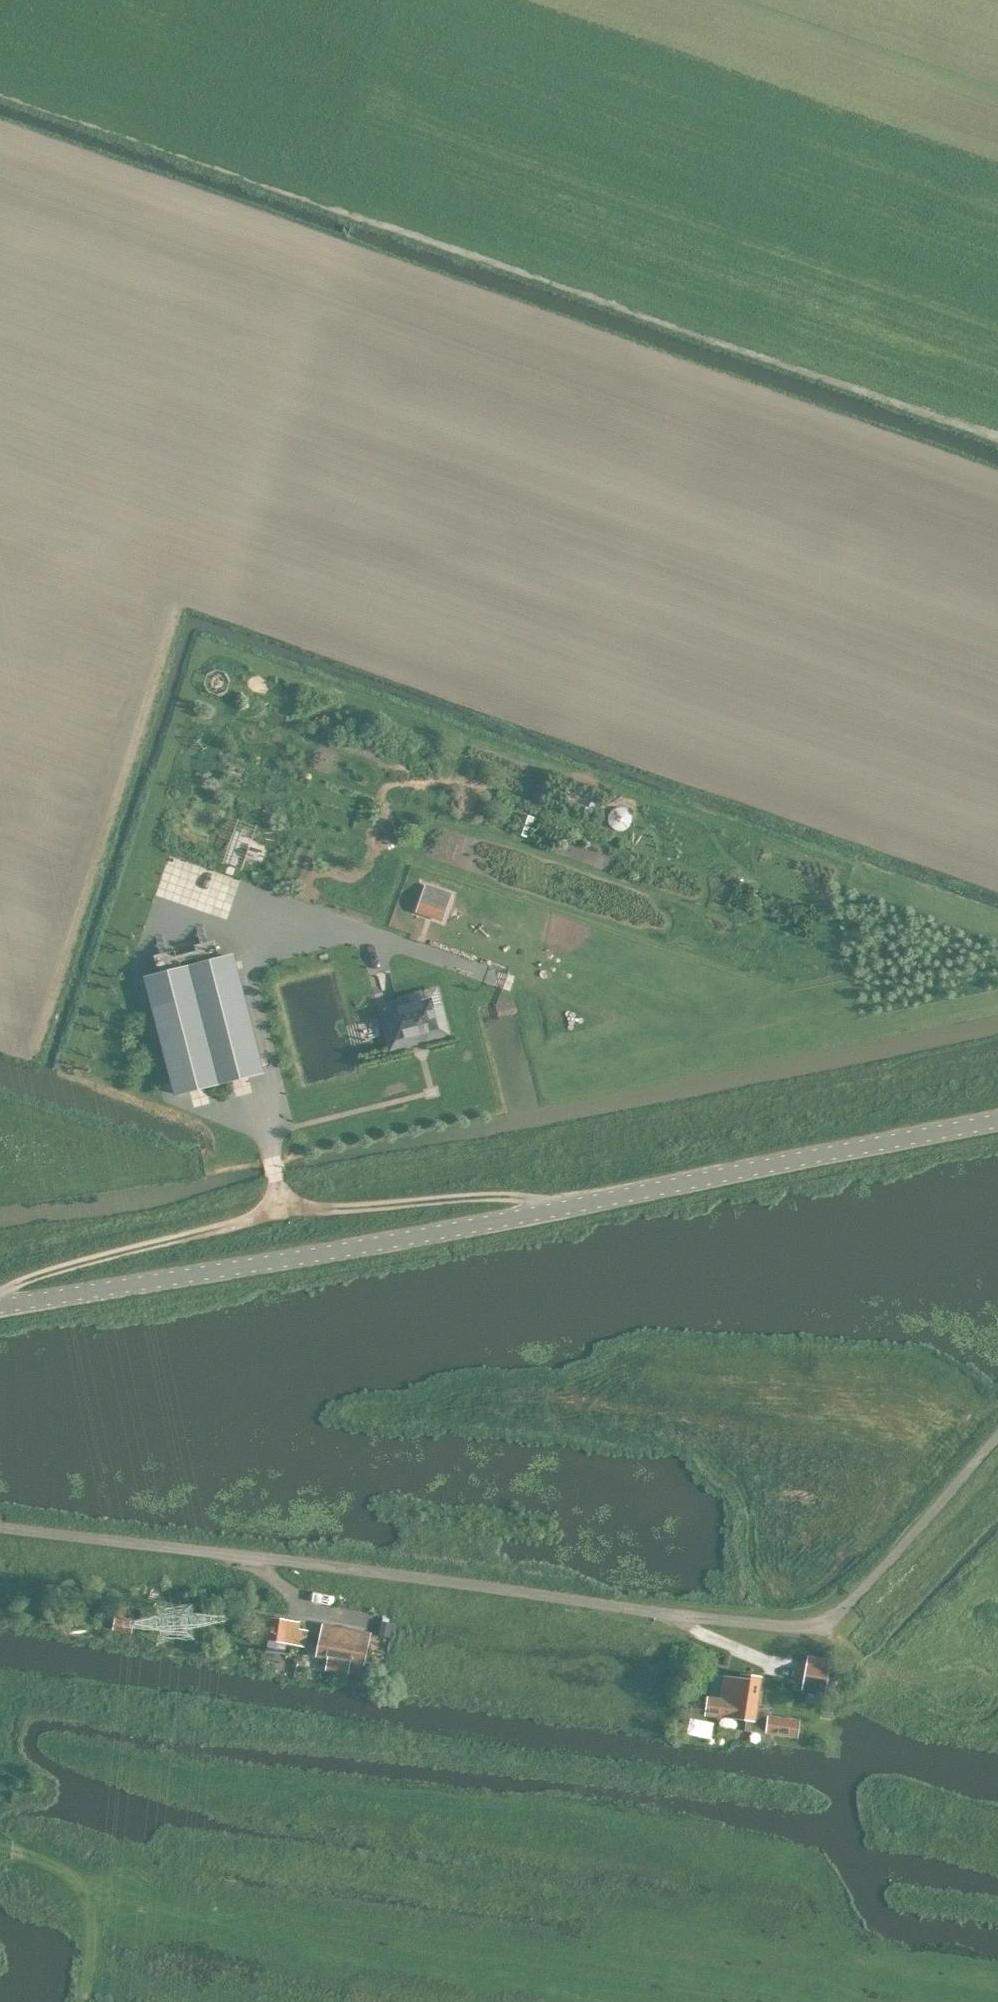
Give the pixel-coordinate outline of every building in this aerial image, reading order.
[(422,903),(445,912),(451,896),(428,888),(422,903)] [(145,976),(174,1093),(260,1072),(231,955),(145,976)] [(385,1009),(394,1042),(440,1031),(432,997),(385,1009)] [(138,1619),(138,1605),(119,1604),(119,1618),(138,1619)] [(297,1625),(298,1618),(268,1613),(265,1635),(294,1639),(296,1637),(301,1637),(302,1625),(297,1625)] [(324,1669),(349,1672),(350,1661),(365,1664),(369,1639),(320,1630),(315,1656),(327,1658),(324,1669)] [(805,1684),(822,1687),(826,1664),(803,1660),(800,1680),(805,1681),(805,1684)] [(741,1725),(793,1731),(794,1715),(764,1711),(765,1703),(753,1702),(756,1672),(738,1670),(736,1672),(721,1671),(718,1693),(704,1691),(702,1710),(742,1715),(741,1725)]
